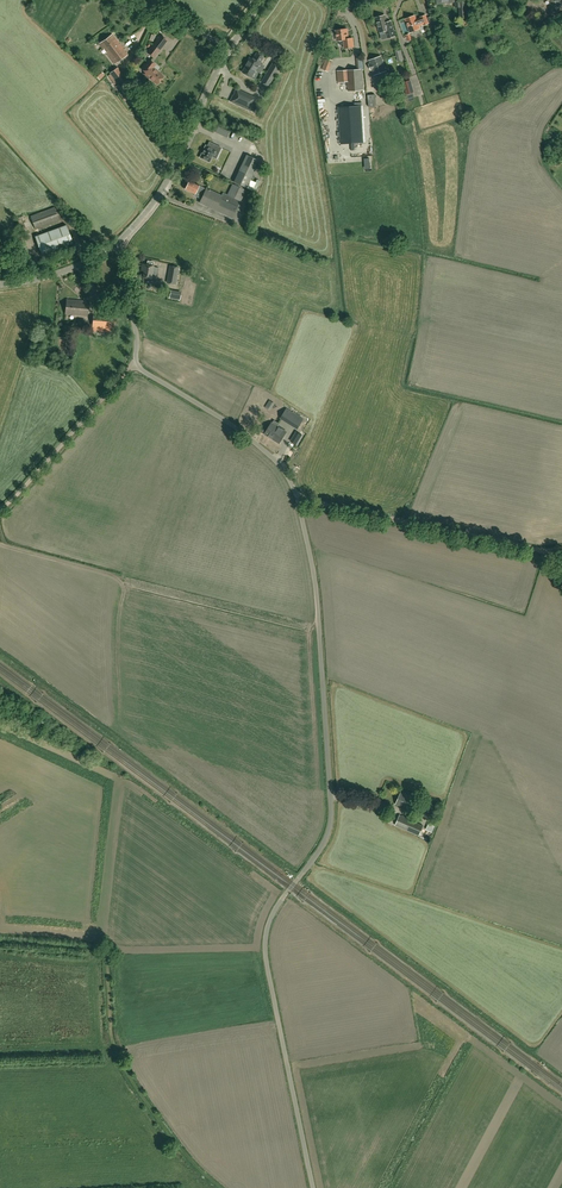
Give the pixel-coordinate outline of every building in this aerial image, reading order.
[(437,3),(455,2),(455,7),(459,7),(460,19),(466,18),(465,0),(461,0),(437,0),(437,3)] [(391,21),(387,22),(385,15),(376,18),(380,32),(386,31),(388,38),(395,36),(391,21)] [(415,15),(405,19),(410,33),(420,29),(419,26),(423,25),(429,23),(426,15),(420,17),(421,18),(417,19),(415,15)] [(353,47),(352,38),(348,39),(347,29),(336,30),(336,36),(338,36),(338,40),(344,39),(345,48),(353,47)] [(106,52),(115,64),(127,54),(112,34),(100,44),(103,49),(104,48),(107,52),(106,52)] [(154,57),(159,50),(167,40),(161,35),(153,45),(147,52),(154,57)] [(404,59),(401,49),(395,51),(398,61),(404,59)] [(245,75),(247,76),(248,75),(251,77),(255,70),(260,73),(265,66),(260,62),(263,57),(257,53),(253,59),(250,58),(247,63),(248,64),(243,72),(245,73),(245,75)] [(374,75),(386,71),(381,56),(369,60),(370,64),(369,64),(371,70),(372,70),(374,75)] [(326,57),(322,69),(328,72),(333,60),(326,57)] [(357,58),(358,69),(337,71),(338,82),(348,81),(348,91),(363,90),(362,69),(364,69),(363,58),(357,58)] [(148,74),(147,75),(157,84),(163,77),(157,71),(153,68),(156,64),(150,60),(142,69),(148,74)] [(280,67),(272,63),(261,82),(268,86),(280,67)] [(110,73),(122,89),(130,83),(118,67),(110,73)] [(106,75),(102,72),(97,77),(100,80),(106,75)] [(414,92),(410,80),(403,82),(406,94),(414,92)] [(393,95),(390,84),(382,86),(384,98),(385,97),(387,105),(395,103),(393,95)] [(256,98),(236,89),(230,101),(250,110),(256,98)] [(363,100),(363,91),(350,91),(350,100),(363,100)] [(132,94),(125,99),(127,102),(134,97),(132,94)] [(370,94),(371,107),(378,106),(377,94),(370,94)] [(361,105),(339,107),(341,144),(364,143),(361,105)] [(208,161),(213,149),(218,150),(219,146),(207,141),(206,145),(204,145),(199,157),(208,161)] [(234,182),(247,188),(248,186),(259,161),(246,155),(234,182)] [(248,186),(247,188),(255,192),(260,181),(257,179),(253,188),(248,186)] [(206,188),(199,186),(189,181),(185,189),(195,194),(194,195),(198,197),(201,199),(206,188)] [(206,188),(201,199),(200,202),(216,210),(233,217),(246,190),(233,184),(228,195),(223,193),(222,196),(206,188)] [(30,216),(35,230),(60,221),(55,207),(30,216)] [(67,225),(38,236),(44,253),(74,242),(67,225)] [(145,278),(146,279),(148,279),(149,278),(151,279),(151,277),(157,278),(159,268),(153,267),(153,266),(143,264),(142,269),(144,270),(143,277),(145,278)] [(178,267),(170,266),(167,282),(175,284),(178,267)] [(171,290),(170,298),(180,300),(182,292),(171,290)] [(102,291),(101,303),(116,304),(117,292),(102,291)] [(67,299),(65,314),(87,316),(89,301),(67,299)] [(93,317),(92,330),(110,332),(112,315),(101,314),(101,317),(93,317)] [(65,354),(67,338),(55,337),(53,353),(65,354)] [(275,403),(270,400),(265,408),(270,411),(275,403)] [(287,408),(285,411),(282,415),(280,418),(297,428),(298,429),(304,419),(287,408)] [(274,420),(273,423),(272,422),(269,427),(266,426),(263,431),(265,432),(265,434),(279,443),(286,431),(279,427),(280,424),(278,423),(274,420)] [(297,432),(291,441),(297,444),(303,435),(297,432)] [(401,792),(396,804),(412,811),(418,799),(401,792)] [(426,804),(428,798),(423,796),(420,802),(426,804)] [(411,819),(400,814),(395,825),(419,836),(424,825),(410,820),(411,819)]
